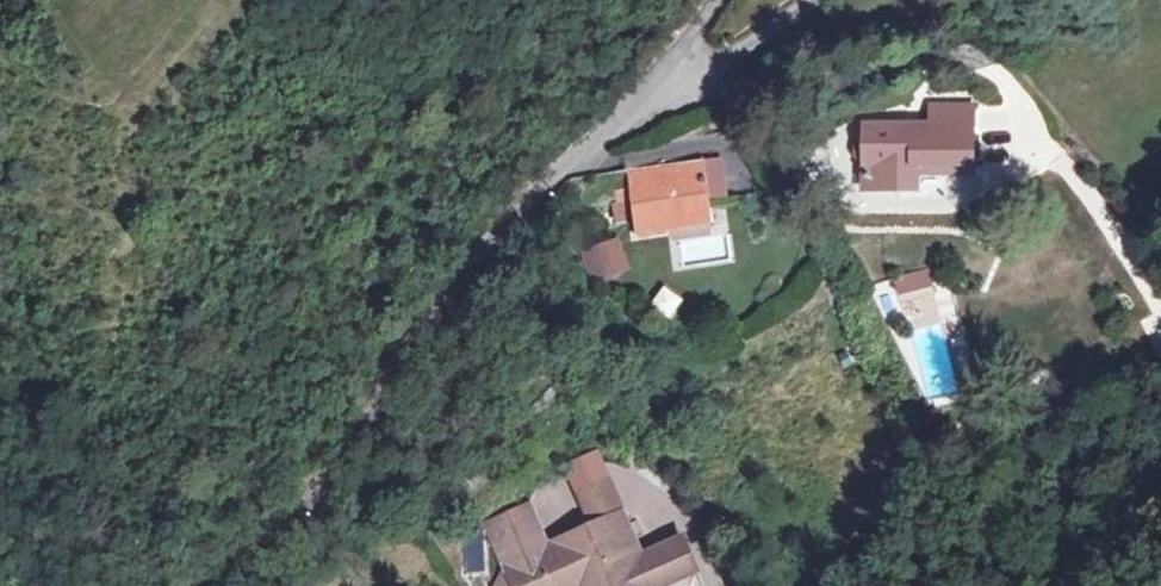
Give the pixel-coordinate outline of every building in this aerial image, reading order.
[(855,145),(853,147),(852,153),(853,157),(856,161),(861,162),(861,190),(895,190),(895,172),(913,172),(971,173),(972,107),(929,108),(929,128),(862,127),(862,142),(859,143),(855,145)] [(802,168),(794,157),(779,171),(788,180),(802,168)] [(701,160),(658,166),(659,179),(654,179),(655,186),(704,179),(701,160)] [(658,166),(624,171),(629,206),(632,222),(633,234),(663,230),(710,223),(704,179),(655,186),(654,179),(659,179),(658,166)] [(624,171),(606,173),(611,209),(629,206),(624,171)] [(913,172),(895,172),(895,190),(912,190),(913,172)] [(581,254),(596,287),(633,270),(619,237),(581,254)] [(706,248),(674,252),(676,270),(708,266),(706,248)] [(925,272),(894,280),(898,297),(929,288),(925,272)] [(662,287),(652,309),(675,319),(685,297),(662,287)] [(618,516),(621,515),(606,480),(576,494),(591,529),(618,516)] [(489,526),(515,585),(647,585),(649,585),(639,561),(618,516),(591,529),(544,550),(526,510),(489,526)] [(639,561),(649,585),(650,585),(665,585),(697,572),(683,541),(639,561)]
